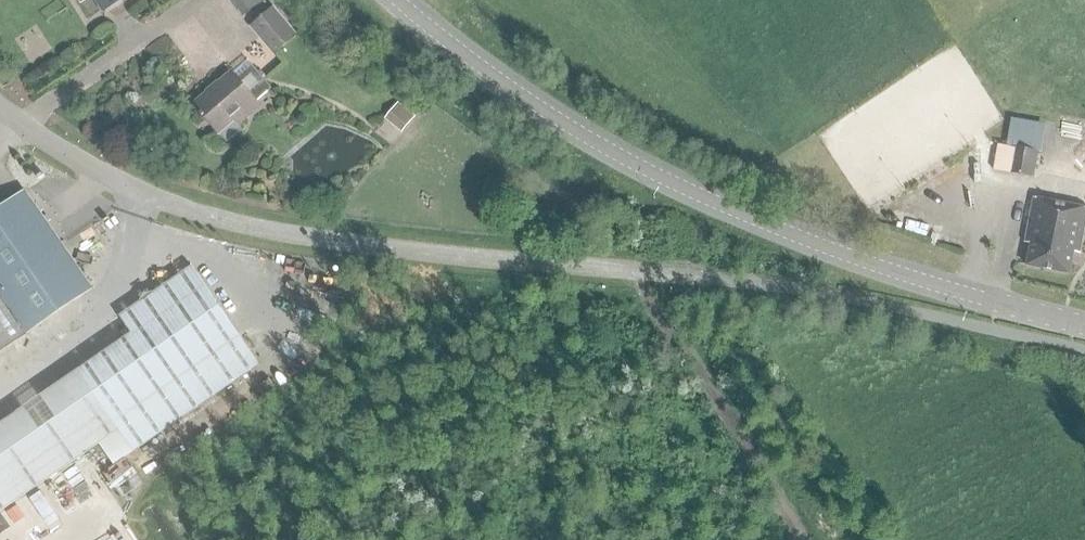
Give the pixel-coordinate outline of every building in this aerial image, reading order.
[(146,0),(155,13),(162,8),(156,0),(146,0)] [(242,17),(265,2),(263,0),(231,0),(242,17)] [(249,27),(274,56),(298,36),(273,7),(249,27)] [(194,103),(217,131),(218,130),(226,139),(240,127),(236,123),(259,104),(255,99),(269,88),(251,66),(237,78),(232,72),(218,83),(216,80),(205,89),(207,91),(194,103)] [(403,131),(417,115),(399,100),(385,116),(403,131)] [(1032,178),(1036,152),(997,145),(992,171),(1032,178)] [(90,290),(23,192),(0,208),(0,352),(90,290)] [(1023,243),(1030,244),(1026,264),(1067,273),(1071,252),(1077,253),(1084,217),(1084,209),(1033,198),(1023,243)] [(98,443),(117,430),(132,451),(258,364),(226,318),(191,267),(118,317),(133,339),(0,431),(0,511),(98,443)] [(117,430),(98,443),(113,464),(132,451),(117,430)]
